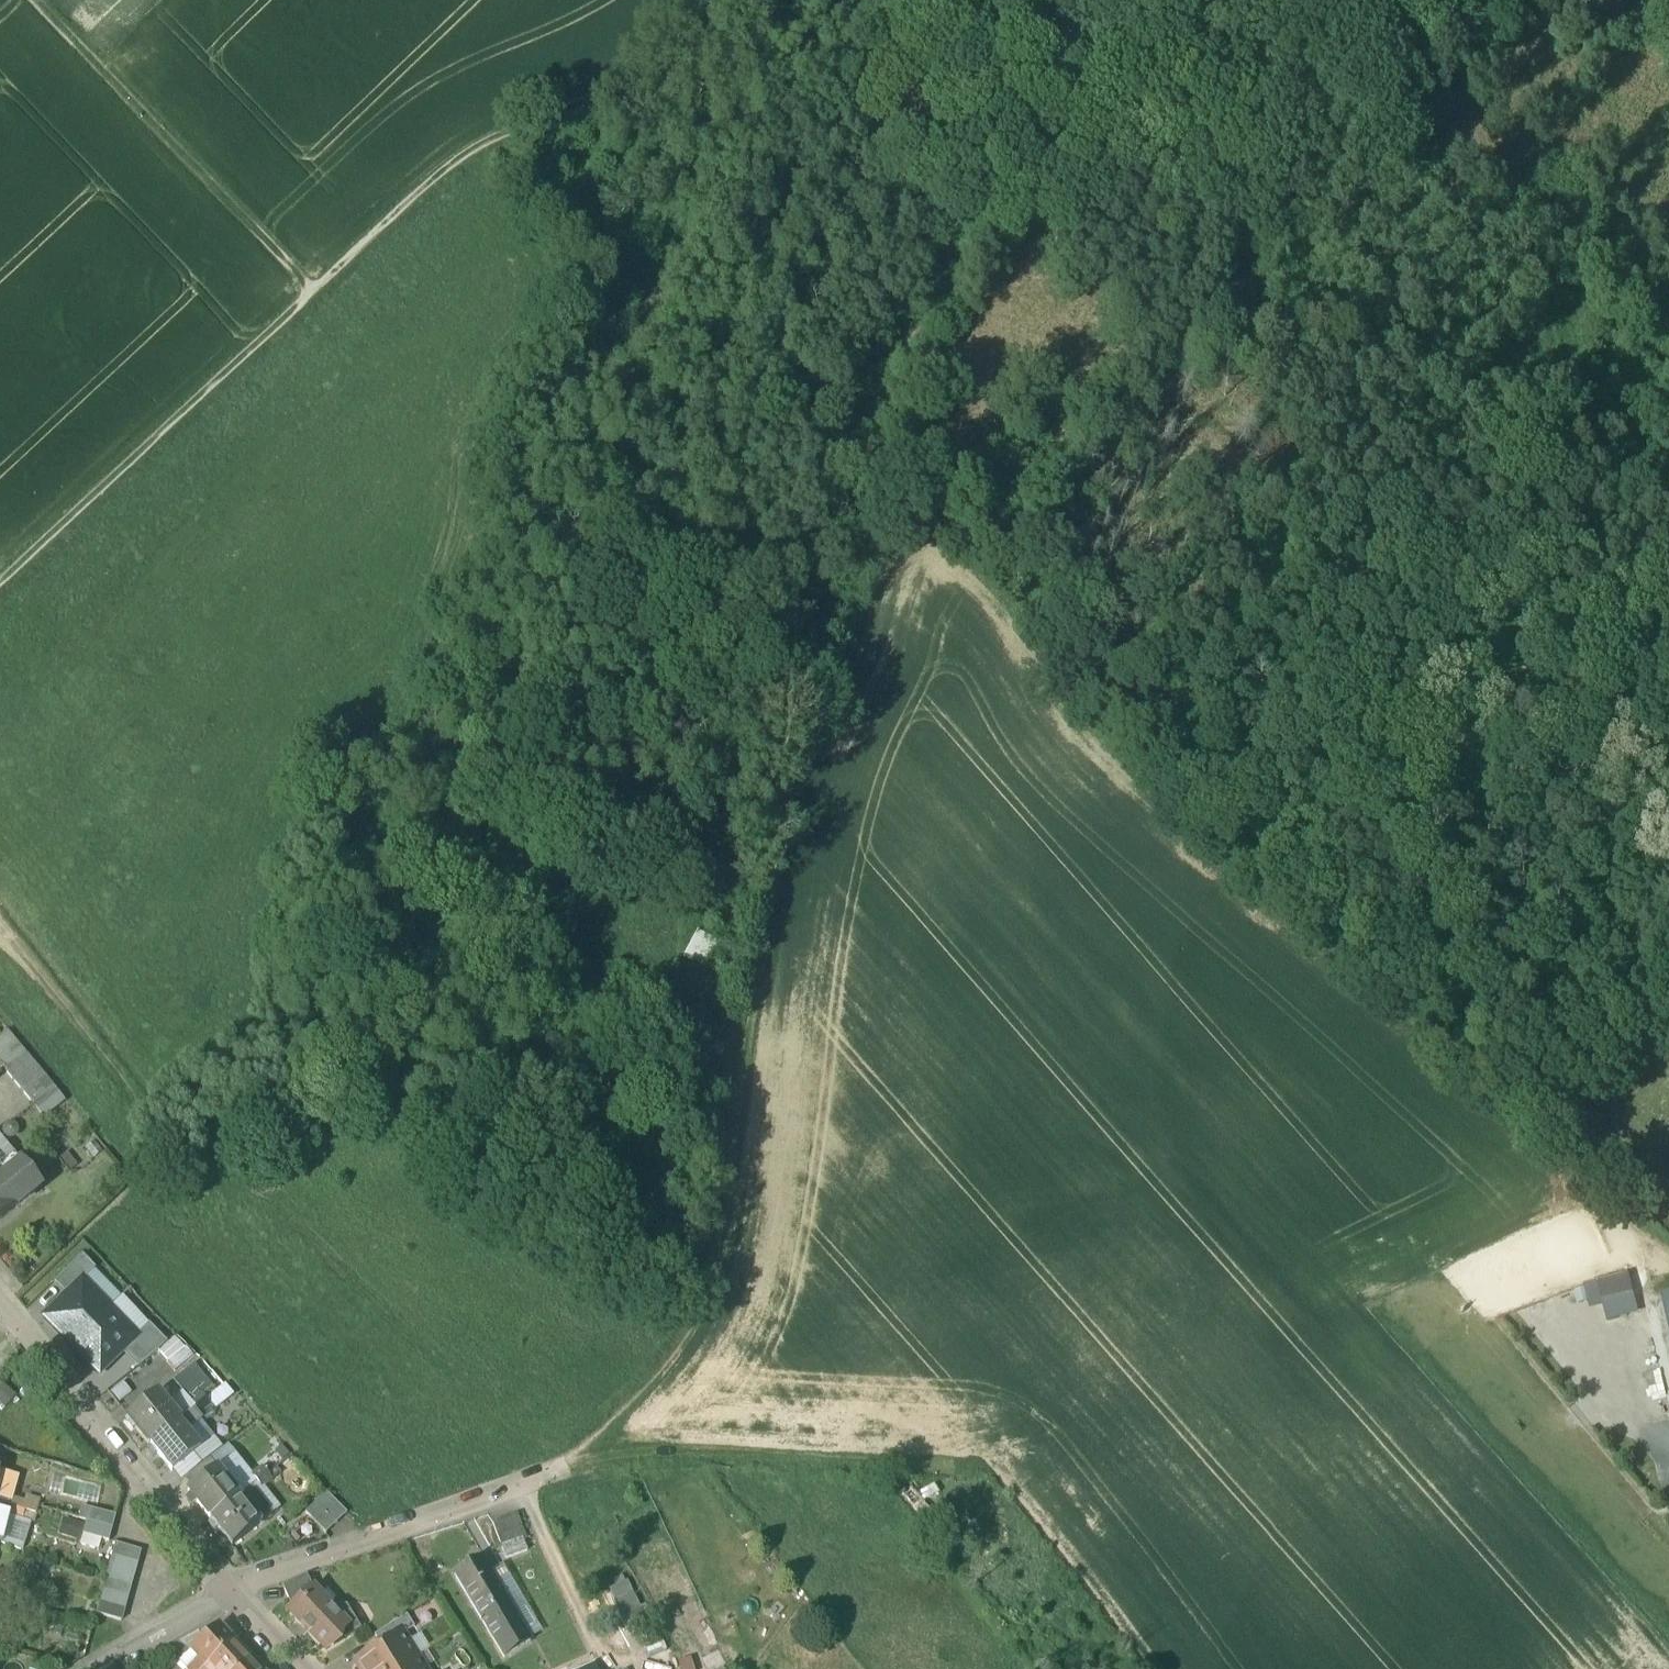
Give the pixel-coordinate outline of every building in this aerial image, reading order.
[(707,969),(721,943),(697,930),(683,957),(707,969)] [(0,1022),(0,1063),(7,1071),(27,1055),(0,1022)] [(7,1071),(6,1072),(24,1094),(45,1076),(27,1055),(7,1071)] [(0,1109),(0,1121),(9,1120),(7,1097),(1,1098),(2,1109),(0,1109)] [(1,1169),(0,1167),(0,1189),(17,1210),(42,1190),(16,1157),(1,1169)] [(17,1210),(0,1189),(0,1223),(17,1210)] [(55,1284),(67,1297),(83,1282),(95,1270),(83,1257),(55,1284)] [(1581,1285),(1588,1310),(1603,1306),(1607,1323),(1640,1314),(1629,1272),(1581,1285)] [(111,1310),(83,1282),(67,1297),(45,1319),(73,1347),(111,1310)] [(138,1338),(111,1310),(73,1347),(100,1375),(122,1354),(138,1338)] [(151,1325),(138,1338),(122,1354),(138,1368),(168,1343),(151,1325)] [(175,1339),(160,1353),(168,1363),(184,1349),(175,1339)] [(168,1363),(167,1363),(175,1373),(194,1358),(186,1348),(184,1349),(168,1363)] [(208,1383),(194,1366),(174,1382),(183,1393),(191,1403),(201,1394),(206,1400),(214,1394),(206,1385),(208,1383)] [(183,1393),(167,1406),(157,1394),(127,1419),(149,1446),(150,1446),(193,1411),(196,1409),(191,1403),(183,1393)] [(201,1394),(191,1403),(196,1409),(206,1400),(201,1394)] [(206,1400),(196,1409),(201,1414),(211,1406),(206,1400)] [(201,1422),(193,1411),(179,1422),(188,1433),(201,1422)] [(188,1433),(179,1422),(150,1446),(172,1473),(201,1449),(188,1433)] [(201,1422),(188,1433),(201,1449),(214,1438),(201,1422)] [(262,1469),(252,1477),(257,1483),(267,1475),(262,1469)] [(219,1471),(190,1495),(210,1521),(240,1497),(219,1471)] [(0,1472),(0,1505),(8,1507),(16,1477),(0,1472)] [(267,1475),(257,1483),(262,1489),(272,1482),(267,1475)] [(272,1516),(251,1489),(241,1498),(261,1524),(272,1516)] [(327,1494),(306,1514),(326,1535),(347,1515),(327,1494)] [(241,1498),(240,1497),(210,1521),(232,1548),(261,1524),(241,1498)] [(39,1503),(28,1499),(26,1506),(27,1506),(25,1513),(35,1516),(39,1503)] [(26,1506),(13,1503),(12,1511),(24,1515),(25,1513),(27,1506),(26,1506)] [(116,1517),(83,1508),(79,1521),(88,1523),(112,1530),(116,1517)] [(24,1515),(12,1511),(10,1515),(9,1518),(22,1522),(24,1515)] [(0,1512),(0,1544),(3,1545),(9,1518),(10,1515),(0,1512)] [(35,1516),(25,1513),(24,1515),(22,1522),(32,1524),(33,1524),(36,1516),(35,1516)] [(517,1516),(493,1525),(502,1550),(523,1542),(527,1540),(517,1516)] [(9,1518),(3,1545),(23,1552),(32,1524),(22,1522),(9,1518)] [(112,1530),(88,1523),(84,1536),(101,1541),(109,1543),(112,1530)] [(101,1541),(84,1536),(81,1546),(98,1551),(101,1541)] [(523,1542),(502,1550),(506,1560),(527,1552),(523,1542)] [(140,1553),(116,1545),(97,1615),(121,1623),(140,1553)] [(481,1562),(455,1578),(473,1608),(486,1601),(500,1592),(490,1576),(481,1562)] [(540,1630),(502,1568),(490,1576),(500,1592),(515,1617),(525,1610),(536,1628),(525,1634),(527,1638),(540,1630)] [(307,1577),(282,1587),(292,1610),(312,1591),(313,1591),(307,1577)] [(623,1622),(642,1614),(628,1580),(610,1587),(623,1622)] [(292,1610),(288,1613),(326,1653),(362,1631),(346,1606),(334,1614),(313,1591),(312,1591),(292,1610)] [(515,1617),(500,1592),(486,1601),(501,1625),(488,1633),(505,1662),(532,1646),(527,1638),(525,1634),(515,1617)] [(486,1601),(473,1608),(488,1633),(501,1625),(486,1601)] [(525,1610),(515,1617),(525,1634),(536,1628),(525,1610)] [(407,1618),(375,1638),(381,1649),(402,1637),(402,1638),(415,1630),(407,1618)] [(219,1626),(191,1653),(199,1660),(207,1668),(234,1642),(219,1626)] [(357,1664),(360,1668),(402,1668),(416,1660),(402,1638),(402,1637),(381,1649),(357,1664)] [(207,1668),(239,1668),(250,1659),(234,1642),(207,1668)] [(239,1668),(260,1668),(250,1659),(239,1668)] [(189,1668),(206,1668),(207,1668),(199,1660),(189,1668)] [(402,1668),(421,1668),(416,1660),(402,1668)]
